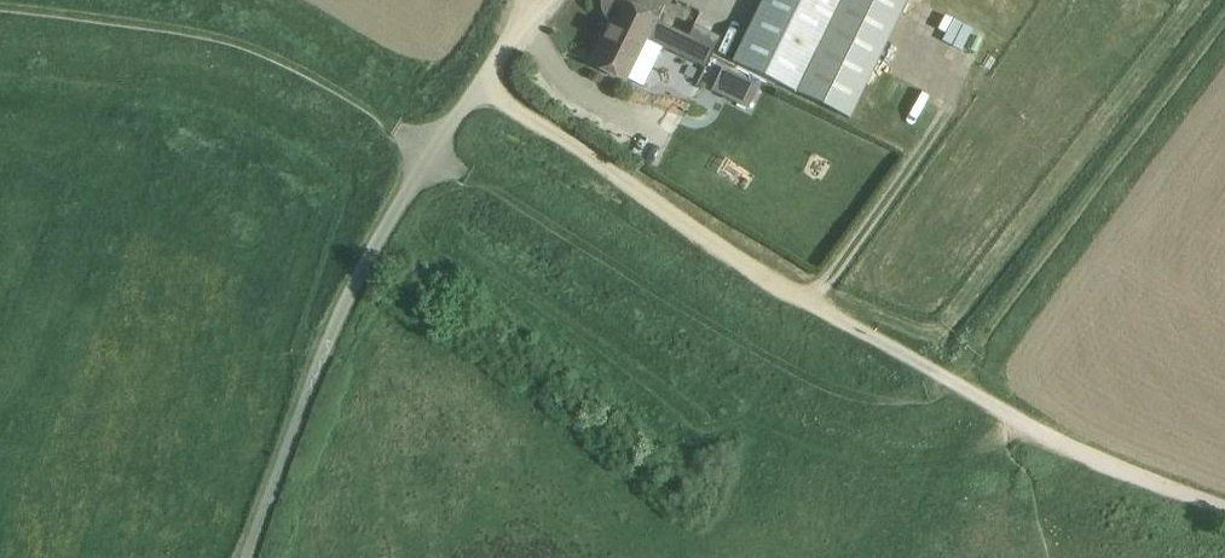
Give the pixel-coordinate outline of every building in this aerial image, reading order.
[(601,2),(601,8),(603,13),(607,18),(611,20),(590,63),(625,81),(645,39),(652,42),(653,42),(680,54),(689,36),(658,21),(665,5),(655,0),(601,0),(601,2)] [(768,84),(771,80),(797,92),(841,0),(763,0),(733,62),(748,69),(746,73),(768,84)] [(797,92),(851,118),(909,0),(841,0),(797,92)] [(680,54),(687,57),(666,102),(746,140),(769,90),(766,88),(768,84),(746,73),(712,57),(722,36),(695,23),(689,36),(680,54)] [(658,150),(652,145),(645,146),(641,152),(642,159),(647,163),(654,162),(659,157),(658,150)]
